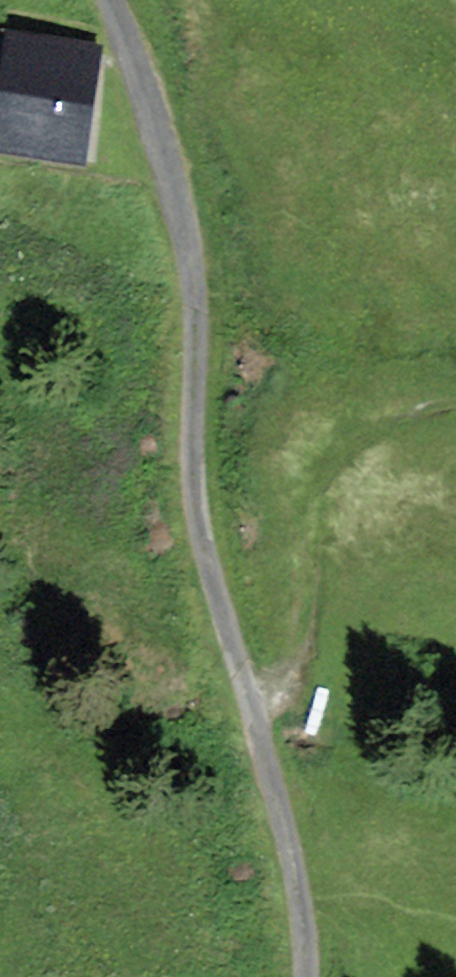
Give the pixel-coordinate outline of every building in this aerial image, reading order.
[(12,36),(0,117),(0,146),(82,158),(98,49),(12,36)]
